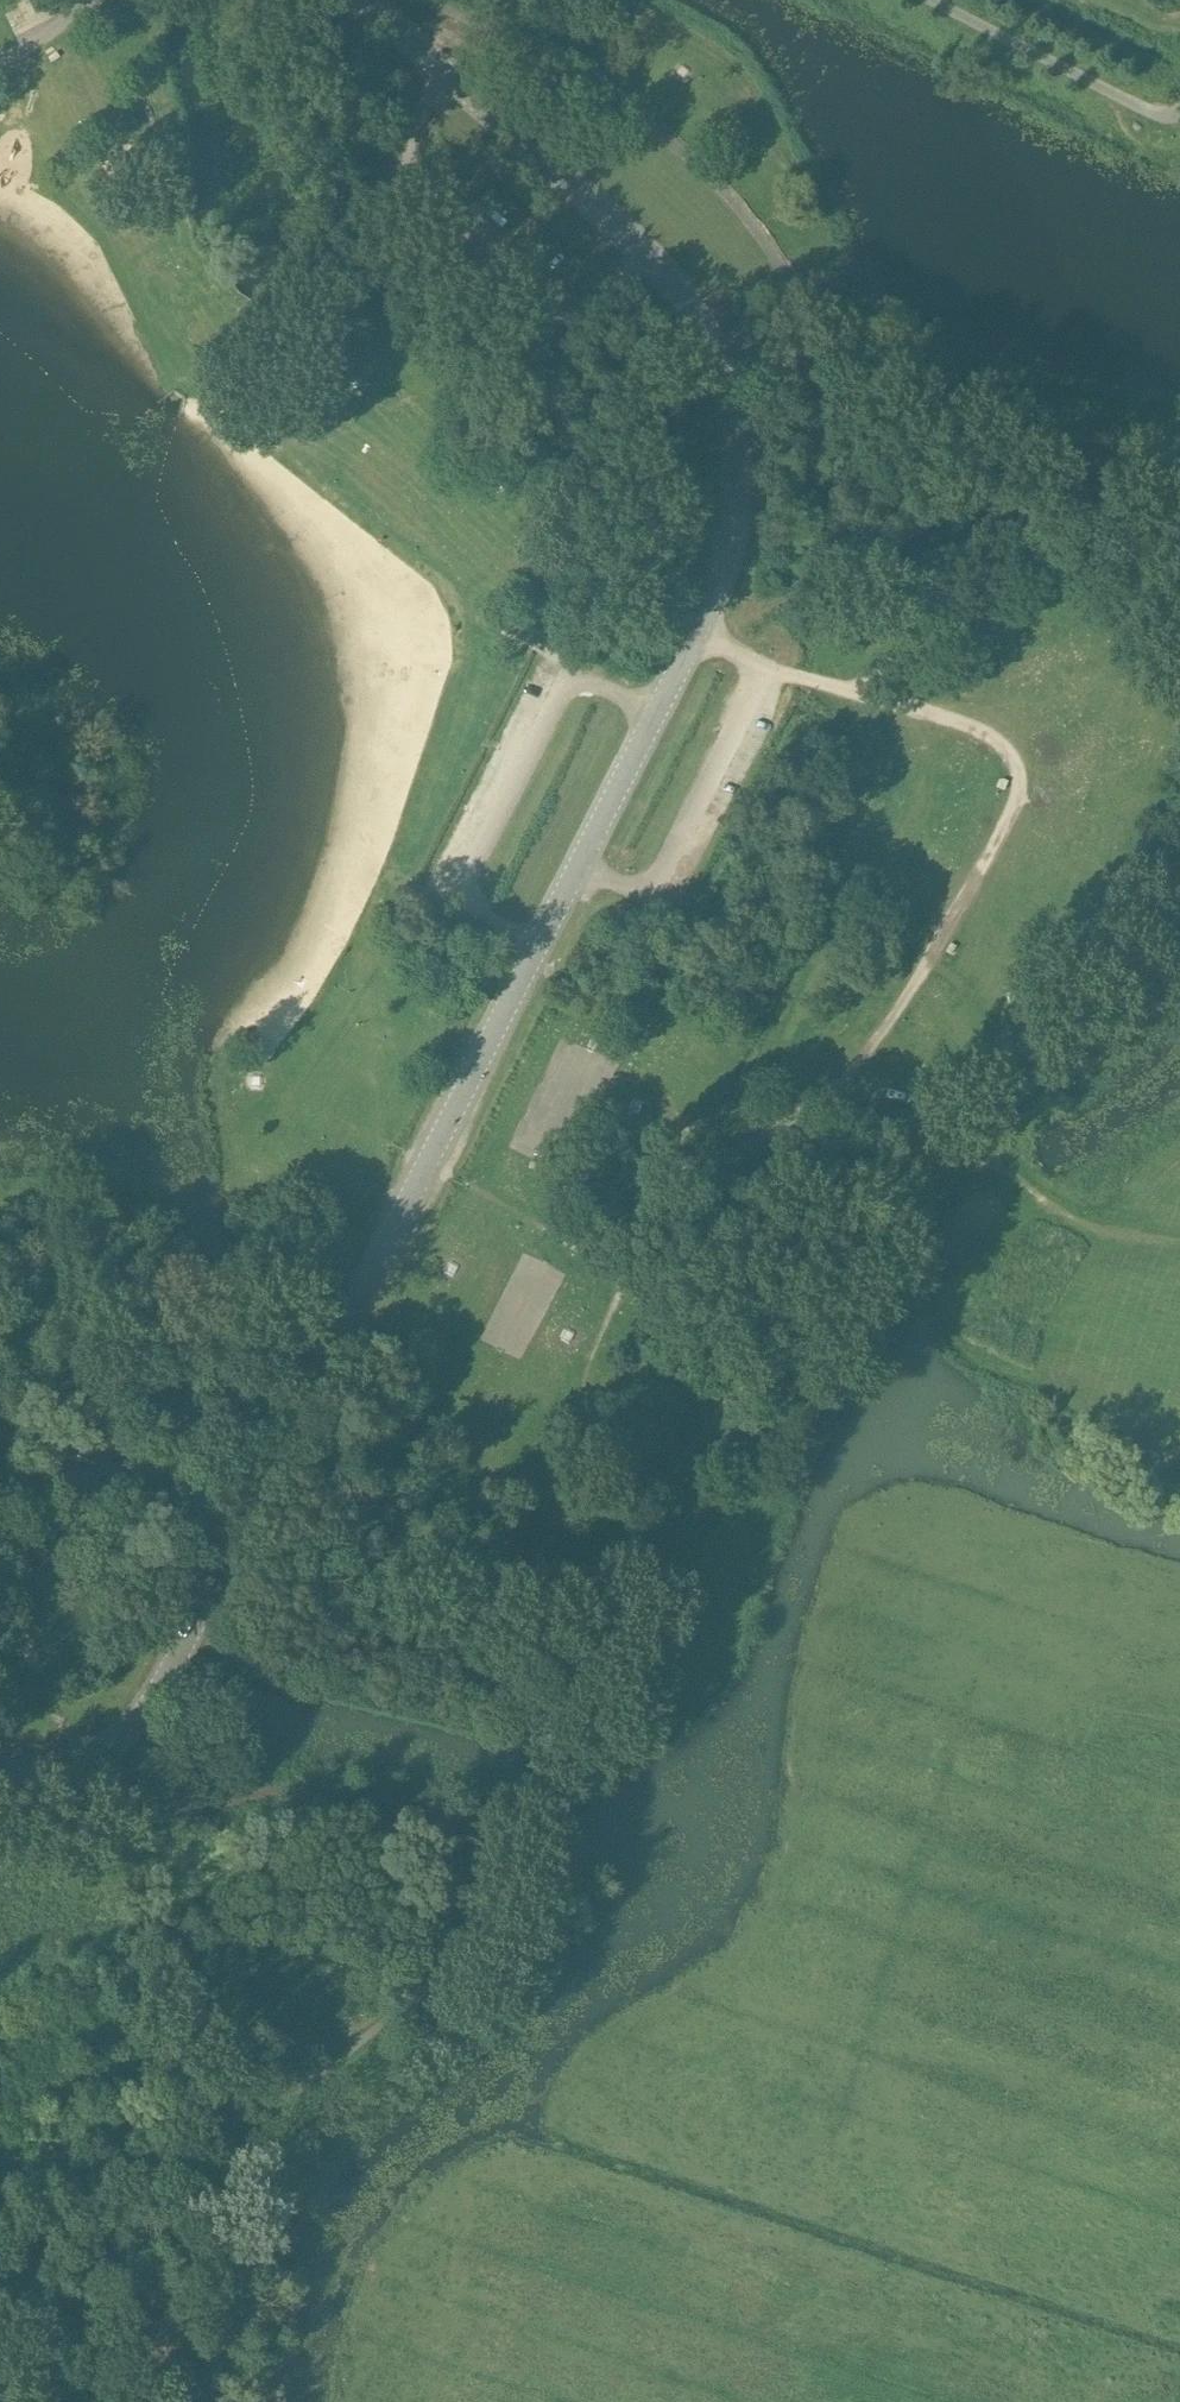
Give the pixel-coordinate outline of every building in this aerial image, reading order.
[(36,15),(49,8),(46,0),(28,0),(36,15)] [(968,594),(977,598),(983,587),(973,583),(968,594)]
